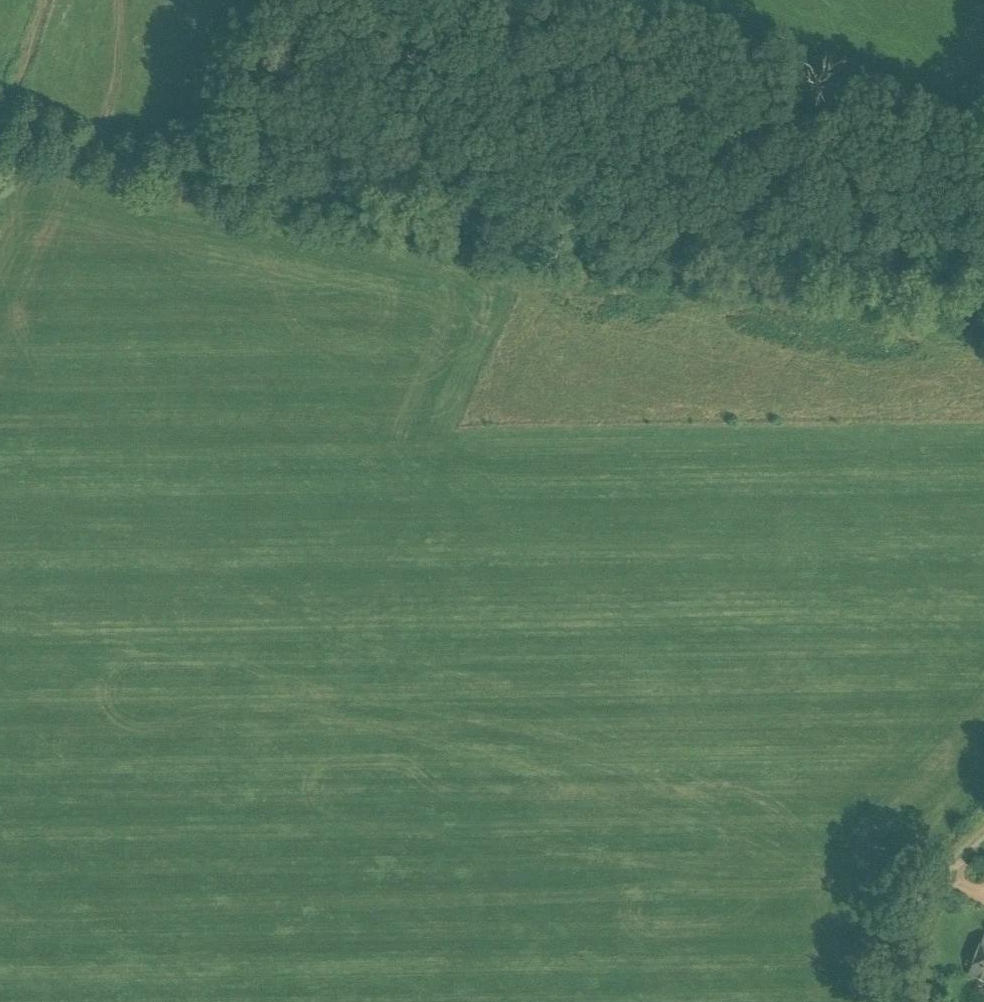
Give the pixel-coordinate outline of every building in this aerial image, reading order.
[(969,974),(983,980),(983,938),(969,974)]
